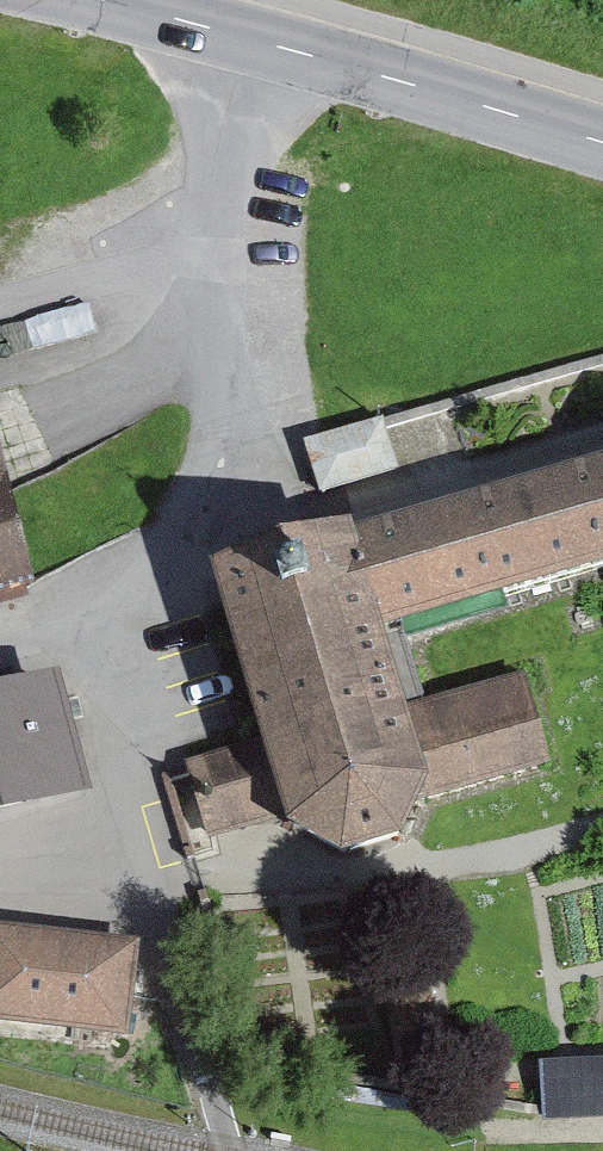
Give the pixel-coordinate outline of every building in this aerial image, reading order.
[(403,476),(387,426),(312,450),(328,499),(403,476)] [(40,592),(0,453),(0,604),(40,592)] [(347,546),(420,783),(413,797),(546,757),(522,678),(423,708),(397,625),(602,564),(602,470),(347,546)] [(345,540),(220,577),(271,743),(291,809),(294,822),(343,851),(397,833),(413,797),(420,783),(347,546),(345,540)] [(87,809),(58,694),(0,709),(0,831),(87,809)] [(291,809),(271,743),(191,767),(210,833),(291,809)] [(127,1056),(141,959),(0,939),(0,1038),(127,1056)] [(574,1104),(602,1104),(602,1057),(573,1057),(574,1104)]
